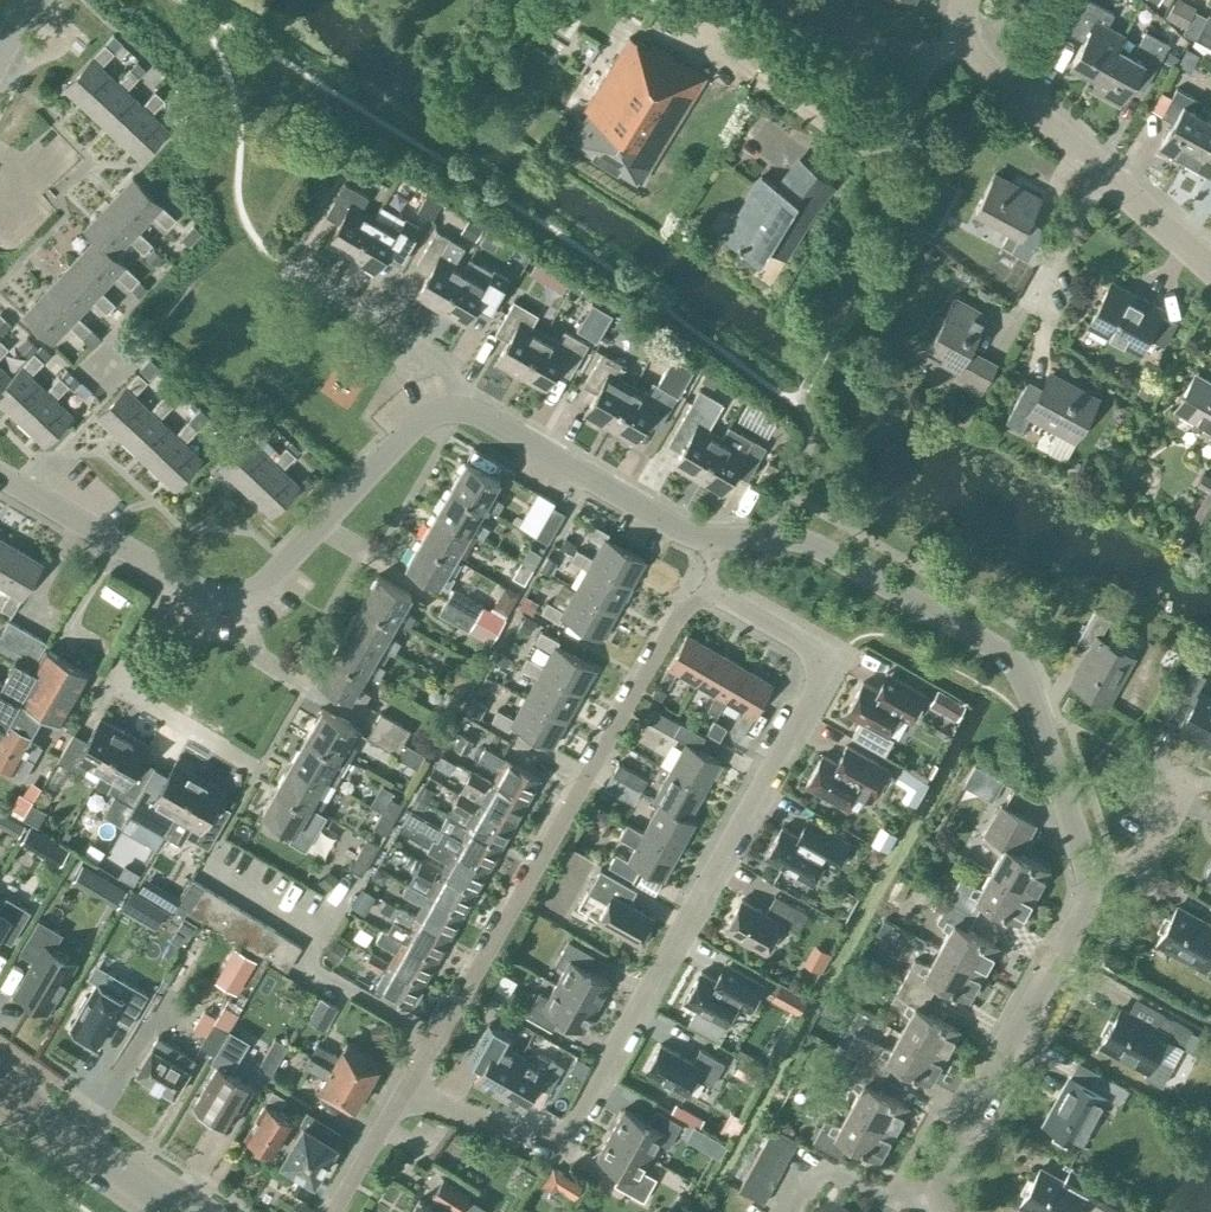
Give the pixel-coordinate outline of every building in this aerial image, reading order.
[(1116,46),(1123,33),(1107,25),(1114,13),(1091,0),(1085,0),(1069,31),(1084,39),(1073,60),(1100,75),(1116,46)] [(1186,0),(1178,0),(1167,19),(1180,26),(1192,4),(1186,0)] [(1208,46),(1210,41),(1210,14),(1209,12),(1194,38),(1208,46)] [(1116,46),(1100,75),(1093,88),(1120,102),(1131,82),(1145,89),(1170,43),(1145,30),(1131,55),(1116,46)] [(642,180),(706,76),(652,43),(649,49),(630,37),(569,135),(642,180)] [(89,110),(117,81),(101,66),(114,52),(104,43),(64,86),(89,110)] [(115,134),(142,105),(127,90),(140,76),(130,67),(117,81),(89,110),(115,134)] [(1185,160),(1208,118),(1192,109),(1198,99),(1176,87),(1160,115),(1173,122),(1160,146),(1185,160)] [(155,91),(142,105),(115,134),(140,158),(168,129),(151,113),(164,100),(155,91)] [(1208,118),(1185,160),(1209,174),(1210,171),(1210,119),(1208,118)] [(786,257),(814,210),(835,183),(808,162),(787,191),(762,176),(725,236),(761,258),(768,246),(786,257)] [(1040,198),(994,174),(976,207),(1011,226),(1002,243),(1028,257),(1045,226),(1029,218),(1040,198)] [(133,177),(108,202),(138,230),(153,214),(167,227),(176,217),(133,177)] [(351,257),(375,216),(362,208),(368,196),(345,182),(326,215),(339,222),(327,243),(351,257)] [(108,202),(84,228),(95,238),(113,255),(130,238),(143,251),(151,243),(138,230),(108,202)] [(375,216),(351,257),(375,271),(387,250),(400,258),(419,226),(395,212),(388,223),(375,216)] [(204,233),(194,224),(181,237),(191,247),(204,233)] [(464,267),(463,267),(455,262),(465,245),(437,228),(414,266),(427,273),(415,294),(439,308),(464,267)] [(95,238),(71,263),(100,290),(116,274),(129,287),(138,278),(113,255),(95,238)] [(464,267),(439,308),(463,322),(475,301),(488,309),(508,277),(484,263),(470,255),(463,267),(464,267)] [(71,263),(47,288),(76,316),(92,300),(114,321),(123,311),(100,290),(71,263)] [(1162,307),(1112,281),(1089,322),(1139,349),(1162,307)] [(76,316),(47,288),(23,313),(53,341),(68,324),(92,346),(101,337),(91,328),(90,329),(76,316)] [(997,364),(970,349),(988,314),(954,296),(945,312),(940,310),(933,312),(927,322),(929,329),(934,332),(924,350),(959,369),(954,378),(969,386),(981,393),(997,364)] [(496,360),(520,374),(544,333),(530,325),(537,313),(513,300),(495,332),(508,340),(496,360)] [(611,312),(592,301),(577,326),(597,337),(611,312)] [(557,341),(544,333),(520,374),(544,388),(556,368),(569,375),(588,343),(564,329),(557,341)] [(9,348),(0,340),(0,357),(9,348)] [(47,390),(31,374),(44,360),(34,351),(11,376),(0,389),(0,401),(19,420),(47,390)] [(585,412),(609,426),(633,385),(619,377),(626,365),(602,351),(584,384),(597,391),(585,412)] [(646,392),(633,385),(609,426),(633,440),(645,419),(658,427),(677,394),(678,395),(694,368),(673,356),(657,383),(653,380),(646,392)] [(11,376),(0,366),(0,388),(11,376)] [(97,415),(123,439),(150,410),(134,395),(147,381),(138,372),(97,415)] [(1022,429),(1031,412),(1056,426),(1048,451),(1064,460),(1077,437),(1073,435),(1094,396),(1051,373),(1044,387),(1028,379),(1006,421),(1022,429)] [(1199,374),(1178,411),(1205,426),(1203,429),(1210,433),(1210,381),(1199,374)] [(60,376),(47,390),(19,420),(44,443),(72,414),(57,399),(70,385),(60,376)] [(674,464),(698,477),(721,436),(708,428),(723,403),(699,389),(673,435),(668,444),(681,451),(674,464)] [(123,439),(148,463),(175,433),(160,419),(173,405),(163,396),(150,410),(123,439)] [(765,410),(746,399),(736,415),(755,426),(765,410)] [(198,408),(175,433),(148,463),(174,487),(201,458),(184,442),(208,417),(198,408)] [(220,465),(246,490),(273,460),(257,445),(270,431),(260,422),(220,465)] [(734,444),(721,436),(698,477),(721,491),(733,471),(747,478),(765,446),(741,432),(734,444)] [(286,447),(273,460),(246,490),(271,514),(299,485),(283,469),(295,456),(286,447)] [(466,460),(451,486),(484,506),(497,513),(503,501),(491,494),(500,479),(466,460)] [(1203,472),(1196,485),(1206,491),(1194,513),(1207,520),(1210,513),(1210,476),(1203,472)] [(484,506),(451,486),(436,512),(469,531),(482,539),(489,527),(476,519),(484,506)] [(548,542),(565,512),(552,505),(535,535),(548,542)] [(469,531),(436,512),(421,537),(454,557),(469,531)] [(573,553),(630,585),(645,559),(606,537),(609,532),(591,522),(585,533),(601,542),(593,557),(576,548),(573,553)] [(12,544),(0,537),(0,564),(12,544)] [(446,571),(454,557),(421,537),(406,563),(448,588),(454,576),(446,571)] [(0,564),(0,585),(10,591),(1,607),(12,614),(42,561),(12,544),(0,564)] [(529,545),(520,561),(533,568),(541,552),(529,545)] [(575,589),(616,612),(630,585),(573,553),(570,559),(587,568),(575,589)] [(533,568),(520,561),(512,576),(524,583),(533,568)] [(408,627),(409,626),(415,615),(403,607),(411,594),(378,574),(363,600),(396,619),(408,627)] [(501,580),(491,600),(508,609),(518,589),(501,580)] [(452,588),(445,600),(475,617),(482,605),(452,588)] [(601,638),(616,612),(575,589),(564,610),(547,600),(541,611),(559,622),(562,616),(601,638)] [(396,619),(363,600),(348,626),(381,645),(393,652),(400,641),(388,633),(396,619)] [(468,630),(475,617),(445,600),(438,613),(468,630)] [(482,605),(475,617),(497,629),(504,617),(482,605)] [(1092,649),(1073,684),(1105,702),(1115,683),(1117,685),(1135,654),(1101,635),(1110,617),(1095,609),(1077,640),(1092,649)] [(532,617),(523,612),(516,625),(525,630),(532,617)] [(497,629),(475,617),(468,630),(490,642),(497,629)] [(21,626),(8,619),(0,634),(0,648),(6,652),(21,626)] [(19,659),(33,633),(21,626),(6,652),(19,659)] [(373,659),(381,645),(348,626),(333,651),(366,671),(378,678),(385,666),(373,659)] [(523,661),(581,693),(595,667),(556,645),(559,640),(541,630),(535,641),(552,651),(543,665),(526,656),(523,661)] [(33,667),(47,641),(33,633),(19,659),(33,667)] [(696,683),(715,650),(686,633),(659,681),(668,686),(676,672),(696,683)] [(19,699),(42,712),(60,723),(89,673),(47,649),(19,699)] [(715,650),(696,683),(715,694),(707,709),(717,714),(725,700),(744,667),(715,650)] [(366,671),(333,651),(318,678),(363,704),(370,692),(358,685),(366,671)] [(19,699),(35,670),(15,659),(2,683),(0,686),(0,721),(1,721),(0,723),(0,765),(23,778),(41,745),(28,738),(42,712),(19,699)] [(526,697),(566,720),(581,693),(523,661),(520,667),(537,676),(526,697)] [(1166,708),(1184,718),(1180,725),(1210,742),(1209,745),(1210,746),(1210,702),(1197,694),(1208,675),(1199,670),(1190,665),(1166,708)] [(744,667),(725,700),(744,710),(731,733),(740,739),(773,683),(744,667)] [(925,694),(896,677),(886,694),(863,681),(846,711),(861,719),(853,734),(884,752),(890,742),(887,734),(899,713),(911,719),(925,694)] [(453,709),(462,694),(449,687),(441,702),(453,709)] [(963,703),(938,689),(931,702),(956,716),(963,703)] [(566,720),(526,697),(514,718),(497,708),(491,719),(509,730),(512,724),(551,746),(566,720)] [(473,698),(467,709),(479,715),(484,705),(473,698)] [(355,727),(322,708),(307,734),(340,753),(350,758),(357,746),(347,741),(355,727)] [(380,711),(373,724),(403,741),(411,729),(380,711)] [(88,765),(100,773),(125,731),(100,717),(87,740),(73,732),(57,760),(82,775),(88,765)] [(685,741),(669,769),(704,789),(720,760),(698,748),(705,735),(681,722),(674,735),(685,741)] [(396,754),(403,741),(373,724),(366,736),(396,754)] [(149,745),(125,731),(100,773),(113,780),(108,790),(114,793),(102,814),(120,824),(132,804),(133,804),(149,776),(135,768),(149,745)] [(340,753),(307,734),(292,759),(325,779),(335,784),(341,772),(332,767),(340,753)] [(822,754),(805,784),(846,806),(855,790),(872,799),(889,768),(856,750),(845,744),(836,761),(822,754)] [(498,771),(492,781),(526,800),(539,777),(485,746),(477,759),(498,771)] [(317,793),(325,779),(292,759),(277,785),(310,804),(319,810),(326,798),(317,793)] [(162,784),(149,776),(133,804),(157,818),(163,809),(176,816),(200,774),(176,761),(162,784)] [(611,774),(640,791),(647,778),(618,762),(611,774)] [(918,774),(904,766),(896,780),(909,788),(918,774)] [(459,792),(479,804),(513,823),(526,800),(492,781),(470,769),(462,782),(464,783),(459,792)] [(653,798),(659,802),(688,818),(704,789),(669,769),(653,798)] [(210,811),(224,788),(200,774),(176,816),(165,834),(181,843),(186,835),(208,847),(224,819),(210,811)] [(640,791),(611,774),(604,787),(633,803),(640,791)] [(310,804),(277,785),(262,811),(304,836),(311,824),(302,818),(310,804)] [(33,799),(21,792),(11,810),(23,817),(33,799)] [(452,818),(467,826),(501,845),(513,823),(479,804),(459,792),(458,792),(452,804),(458,808),(452,818)] [(381,811),(393,818),(402,803),(389,796),(381,811)] [(688,818),(659,802),(644,830),(679,850),(694,822),(688,818)] [(999,854),(990,871),(1033,895),(1048,869),(1018,851),(1034,823),(1001,805),(981,840),(999,854)] [(393,818),(381,811),(372,826),(385,834),(393,818)] [(463,832),(454,849),(488,868),(501,845),(452,818),(446,814),(440,827),(456,836),(459,830),(463,832)] [(882,822),(869,837),(885,850),(898,834),(882,822)] [(782,826),(765,856),(811,881),(822,861),(834,868),(849,841),(820,825),(810,842),(782,826)] [(43,836),(30,828),(20,844),(34,852),(43,836)] [(662,879),(679,850),(644,830),(627,859),(615,852),(608,865),(633,879),(640,866),(662,879)] [(379,844),(366,837),(349,867),(362,874),(379,844)] [(450,855),(441,871),(475,890),(488,868),(454,849),(433,837),(426,850),(443,859),(446,852),(450,855)] [(434,884),(428,894),(462,913),(475,890),(441,871),(421,859),(413,872),(434,884)] [(82,867),(72,883),(94,896),(103,880),(82,867)] [(600,868),(577,908),(638,942),(652,916),(629,903),(637,889),(600,868)] [(959,878),(947,899),(974,915),(983,900),(1019,920),(1033,895),(990,871),(981,887),(959,878)] [(189,911),(205,886),(192,878),(176,903),(189,911)] [(423,903),(415,916),(449,935),(462,913),(407,882),(401,893),(418,902),(419,901),(423,903)] [(189,911),(201,918),(217,893),(205,886),(189,911)] [(121,912),(157,923),(163,901),(128,891),(121,912)] [(213,926),(229,900),(217,893),(201,918),(213,926)] [(741,898),(725,928),(765,951),(781,922),(798,931),(808,913),(775,895),(765,912),(741,898)] [(12,942),(31,910),(6,896),(0,906),(0,936),(12,942)] [(949,931),(939,947),(982,971),(997,945),(967,928),(974,915),(947,899),(936,920),(949,931)] [(226,933),(241,908),(229,900),(213,926),(226,933)] [(449,935),(395,905),(388,917),(393,920),(387,931),(402,939),(437,958),(449,935)] [(1157,939),(1175,949),(1174,952),(1205,969),(1210,957),(1210,925),(1210,926),(1175,907),(1157,939)] [(238,941),(253,915),(241,908),(226,933),(238,941)] [(250,948),(265,923),(253,915),(238,941),(250,948)] [(62,932),(39,919),(20,950),(35,959),(16,991),(47,1009),(75,962),(52,948),(62,932)] [(262,955),(277,930),(265,923),(250,948),(262,955)] [(402,939),(387,931),(382,928),(375,940),(395,952),(390,961),(424,981),(437,958),(402,939)] [(274,963),(289,937),(277,930),(262,955),(274,963)] [(289,937),(274,963),(286,970),(302,945),(289,937)] [(564,968),(556,982),(597,1005),(610,981),(586,967),(593,954),(567,940),(555,962),(564,968)] [(914,958),(902,979),(929,995),(938,980),(968,997),(982,971),(939,947),(930,963),(914,958)] [(254,963),(232,950),(214,979),(236,993),(254,963)] [(410,1004),(424,981),(390,961),(371,950),(364,962),(383,973),(376,985),(410,1004)] [(701,971),(684,1000),(696,1007),(688,1023),(716,1039),(736,1002),(749,1009),(763,983),(734,967),(725,984),(701,971)] [(97,982),(70,1027),(99,1043),(114,1017),(129,1026),(148,993),(123,978),(115,992),(97,982)] [(910,1014),(900,1031),(943,1055),(958,1029),(922,1008),(929,995),(902,979),(891,999),(910,1014)] [(160,1001),(170,1007),(182,988),(171,982),(160,1001)] [(583,1030),(597,1005),(556,982),(548,997),(538,992),(525,1014),(552,1029),(559,1016),(583,1030)] [(325,1027),(333,1014),(337,1006),(320,997),(309,1018),(325,1027)] [(204,1008),(192,1027),(205,1035),(199,1044),(214,1053),(239,1012),(224,1003),(216,1016),(204,1008)] [(1118,1009),(1101,1041),(1119,1051),(1117,1054),(1146,1070),(1143,1076),(1162,1086),(1184,1045),(1185,1046),(1193,1030),(1162,1013),(1154,1029),(1118,1009)] [(474,1081),(497,1094),(520,1054),(506,1047),(512,1036),(489,1023),(474,1049),(487,1056),(474,1081)] [(835,1047),(857,1059),(884,1074),(893,1060),(929,1080),(943,1055),(900,1031),(892,1046),(854,1033),(847,1046),(838,1041),(835,1047)] [(288,1045),(288,1044),(274,1036),(257,1065),(271,1074),(288,1045)] [(136,1072),(173,1095),(195,1060),(157,1037),(136,1072)] [(193,1104),(229,1126),(253,1086),(231,1072),(244,1050),(231,1042),(193,1104)] [(310,1054),(365,1085),(379,1060),(346,1042),(338,1055),(317,1043),(310,1054)] [(692,1061),(660,1043),(645,1069),(686,1092),(696,1075),(712,1084),(724,1062),(699,1048),(692,1061)] [(535,1063),(520,1054),(497,1094),(523,1108),(536,1084),(549,1091),(564,1065),(541,1052),(535,1063)] [(750,1083),(762,1069),(741,1053),(730,1068),(750,1083)] [(365,1085),(310,1054),(304,1066),(325,1078),(318,1091),(351,1109),(365,1085)] [(857,1090),(848,1106),(892,1131),(907,1105),(877,1088),(884,1074),(857,1059),(846,1079),(857,1090)] [(1053,1105),(1043,1124),(1077,1143),(1104,1094),(1121,1103),(1129,1088),(1098,1071),(1089,1086),(1072,1076),(1055,1107),(1053,1105)] [(246,1136),(272,1152),(292,1119),(278,1110),(286,1097),(273,1089),(253,1122),(255,1123),(246,1136)] [(848,1140),(878,1157),(892,1131),(848,1106),(837,1125),(823,1120),(812,1139),(840,1155),(848,1140)] [(624,1108),(610,1132),(650,1155),(659,1140),(669,1145),(681,1123),(655,1108),(648,1121),(624,1108)] [(736,1137),(746,1117),(730,1109),(720,1129),(736,1137)] [(314,1178),(334,1143),(304,1125),(283,1160),(314,1178)] [(694,1125),(687,1136),(700,1143),(706,1132),(694,1125)] [(773,1125),(766,1137),(791,1151),(798,1139),(773,1125)] [(642,1169),(650,1155),(610,1132),(597,1157),(621,1170),(613,1183),(643,1200),(656,1177),(642,1169)] [(713,1163),(728,1145),(717,1136),(702,1154),(713,1163)] [(759,1149),(785,1163),(791,1151),(766,1137),(759,1149)] [(759,1149),(752,1162),(778,1176),(785,1163),(759,1149)] [(745,1176),(770,1190),(778,1176),(752,1162),(745,1176)] [(537,1190),(553,1202),(559,1193),(571,1201),(581,1186),(553,1166),(537,1190)] [(1038,1211),(1077,1211),(1086,1196),(1116,1211),(1125,1197),(1081,1173),(1073,1188),(1038,1169),(1020,1201),(1038,1211)] [(745,1176),(738,1188),(763,1202),(770,1190),(745,1176)] [(487,1204),(443,1177),(432,1195),(435,1197),(430,1204),(420,1197),(411,1211),(482,1211),(487,1204)]
